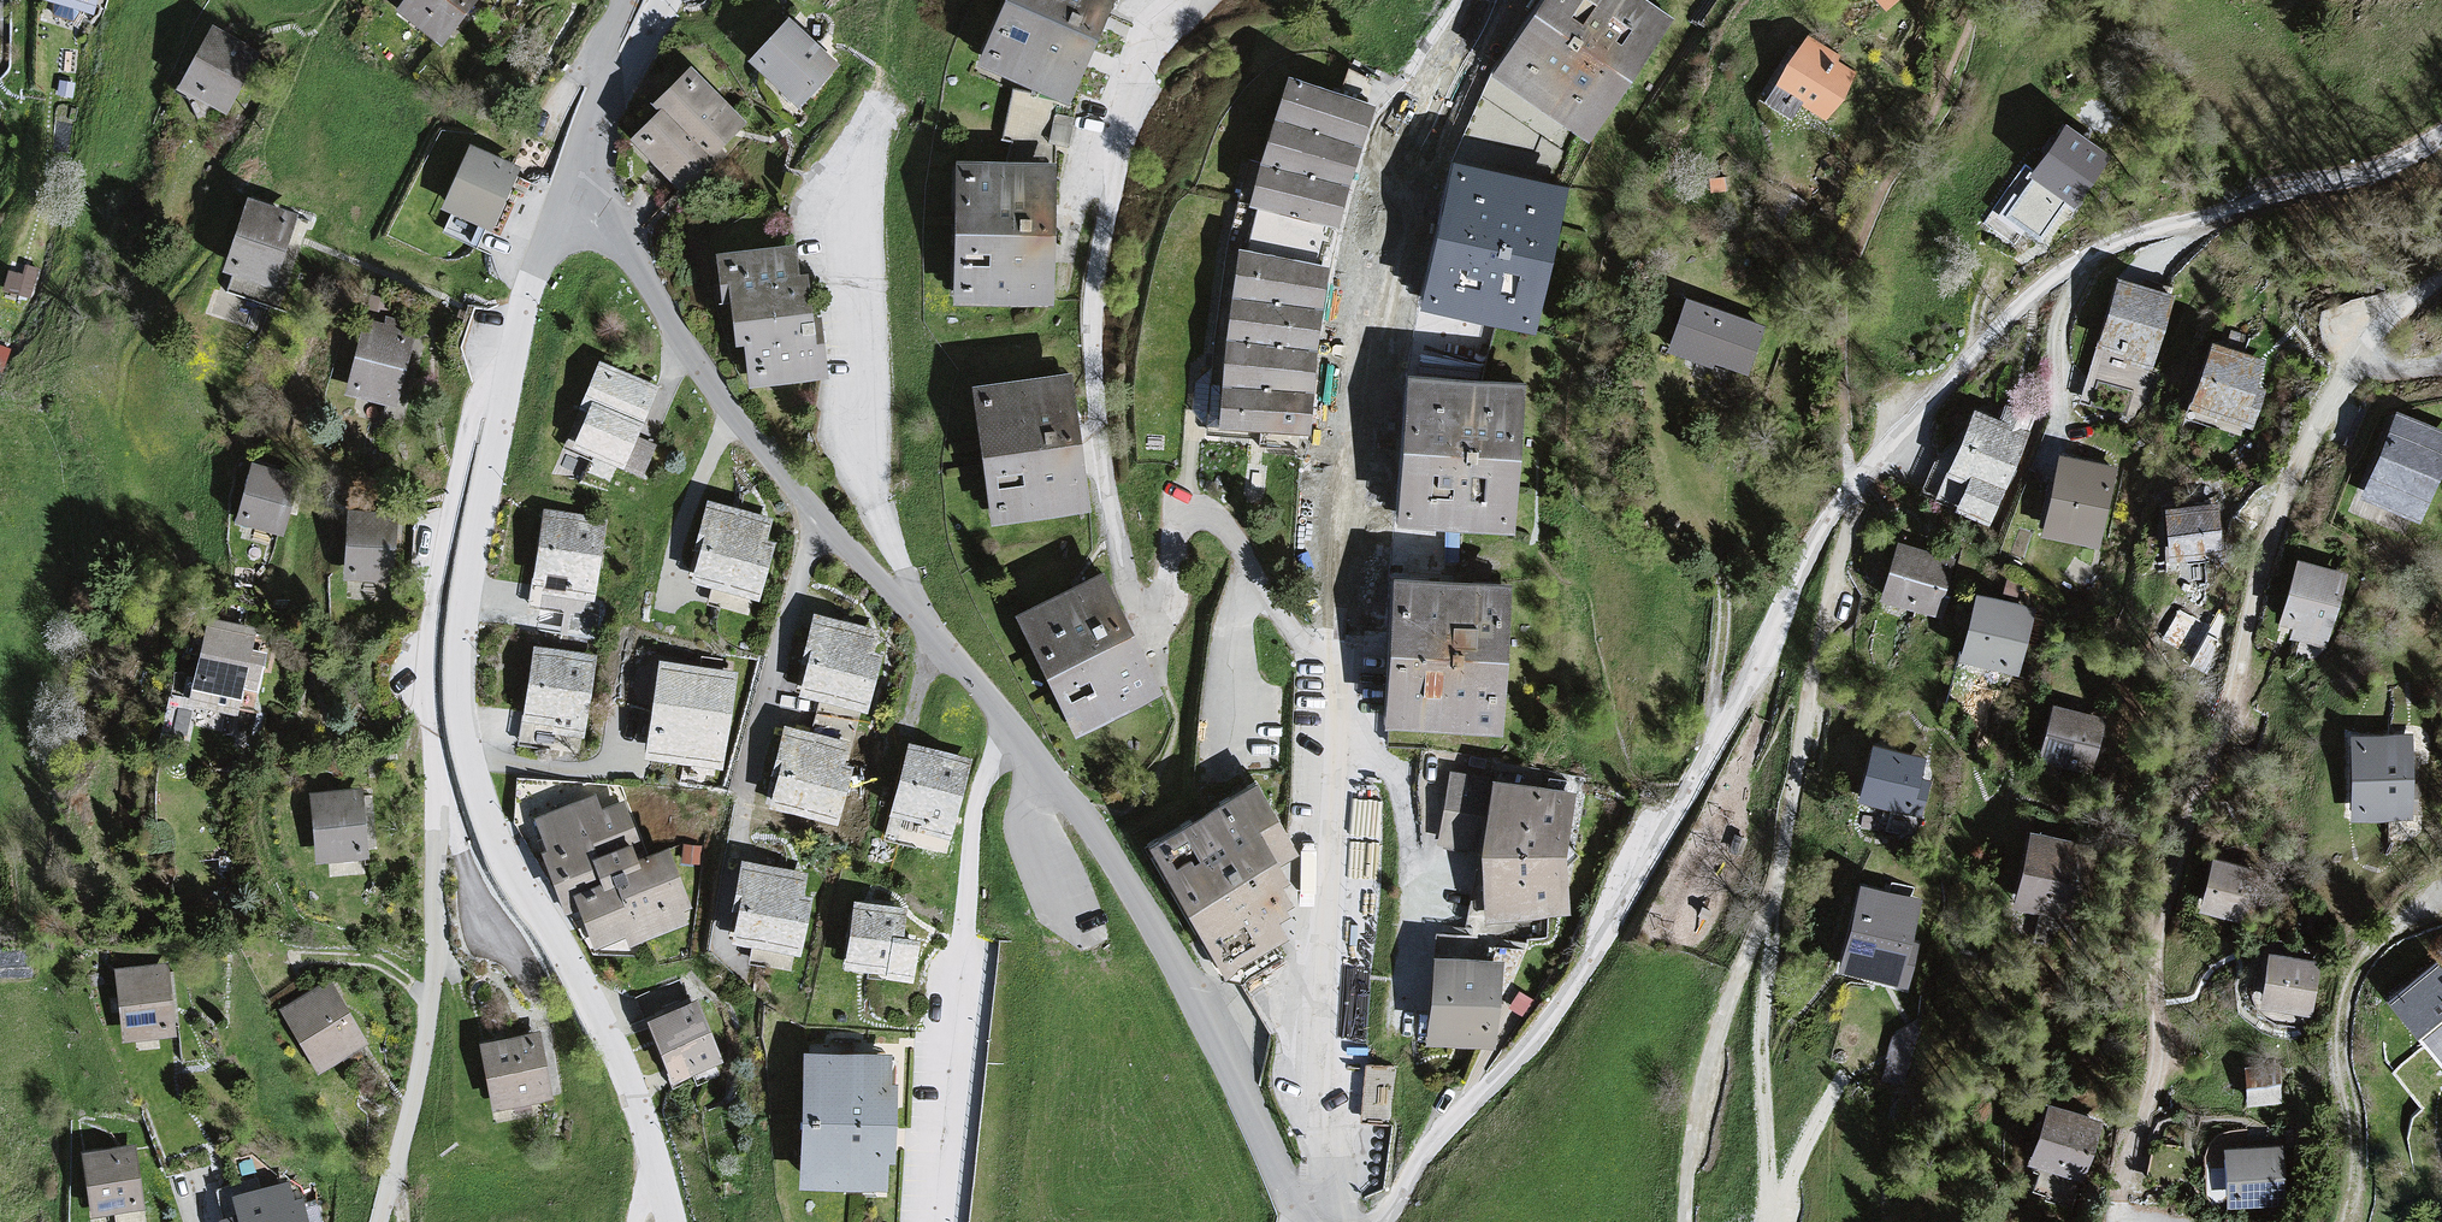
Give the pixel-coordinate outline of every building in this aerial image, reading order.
[(42,1),(90,16),(95,0),(42,0),(42,1)] [(399,20),(444,54),(483,0),(414,0),(399,20)] [(974,65),(1068,106),(1112,0),(1003,0),(974,65)] [(1636,0),(1549,0),(1494,81),(1593,148),(1676,27),(1636,0)] [(1886,21),(1909,0),(1867,0),(1886,21)] [(786,19),(745,62),(797,110),(835,66),(786,19)] [(217,30),(183,96),(231,121),(265,55),(217,30)] [(1862,76),(1804,41),(1766,102),(1796,121),(1806,105),(1834,122),(1862,76)] [(655,116),(625,144),(686,203),(726,157),(721,151),(746,126),(688,69),(645,108),(655,116)] [(1373,106),(1284,80),(1246,206),(1336,232),(1373,106)] [(2117,162),(2065,130),(2005,226),(2051,254),(2078,212),(2084,215),(2117,162)] [(475,150),(448,213),(498,235),(525,171),(475,150)] [(1569,189),(1449,161),(1416,303),(1536,331),(1569,189)] [(1053,166),(951,163),(950,309),(1049,308),(1053,166)] [(248,209),(224,283),(278,300),(301,225),(248,209)] [(1330,268),(1240,250),(1218,431),(1312,435),(1330,268)] [(802,258),(723,267),(729,312),(736,310),(742,358),(750,359),(755,398),(837,389),(830,353),(823,353),(815,288),(807,287),(802,258)] [(26,278),(11,275),(7,297),(33,302),(40,268),(29,266),(26,278)] [(2182,300),(2123,285),(2101,366),(2160,382),(2182,300)] [(1770,335),(1695,307),(1676,360),(1751,387),(1770,335)] [(368,320),(349,395),(402,408),(421,328),(388,320),(387,325),(368,320)] [(0,346),(0,370),(3,371),(10,349),(0,346)] [(2277,365),(2215,346),(2194,415),(2255,434),(2277,365)] [(601,372),(566,454),(627,480),(662,395),(601,372)] [(1069,376),(968,389),(988,528),(1087,513),(1069,376)] [(1525,385),(1406,376),(1396,524),(1514,532),(1525,385)] [(2026,432),(1968,409),(1933,497),(1991,520),(2026,432)] [(2390,414),(2359,499),(2421,522),(2441,465),(2441,433),(2390,414)] [(2121,476),(2062,464),(2046,543),(2104,555),(2121,476)] [(257,467),(242,528),(289,540),(304,479),(257,467)] [(777,525),(709,506),(698,549),(704,551),(693,588),(763,608),(779,549),(771,547),(777,525)] [(613,516),(548,508),(536,604),(599,614),(613,516)] [(2223,511),(2168,516),(2173,571),(2228,566),(2223,511)] [(402,518),(354,514),(349,583),(398,586),(402,518)] [(1954,557),(1897,545),(1883,611),(1941,623),(1954,557)] [(2347,569),(2294,554),(2274,625),(2327,640),(2347,569)] [(1109,577),(1021,620),(1080,746),(1167,700),(1109,577)] [(1514,587),(1395,581),(1387,730),(1506,736),(1514,587)] [(2036,614),(1977,602),(1962,670),(2022,682),(2036,614)] [(889,634),(821,620),(811,667),(817,668),(809,705),(882,720),(895,659),(884,657),(889,634)] [(214,630),(196,718),(246,728),(264,641),(214,630)] [(602,654),(536,646),(523,741),(589,749),(602,654)] [(730,680),(665,671),(651,771),(733,782),(750,665),(732,663),(730,680)] [(2104,717),(2049,706),(2038,763),(2093,774),(2104,717)] [(853,747),(787,731),(775,780),(783,781),(773,815),(844,833),(858,776),(848,774),(853,747)] [(2413,733),(2350,733),(2350,817),(2413,817),(2413,733)] [(913,744),(888,840),(951,856),(976,760),(913,744)] [(1931,764),(1876,754),(1866,808),(1921,817),(1931,764)] [(1573,797),(1490,783),(1456,777),(1444,852),(1477,860),(1484,931),(1569,918),(1559,859),(1573,797)] [(1264,785),(1149,852),(1239,993),(1304,951),(1285,924),(1302,907),(1286,892),(1299,884),(1290,870),(1307,858),(1264,785)] [(369,793),(313,799),(319,867),(374,862),(369,793)] [(598,801),(536,826),(549,858),(543,860),(567,920),(579,915),(573,900),(601,889),(597,879),(593,868),(634,852),(642,848),(626,808),(604,817),(598,801)] [(2081,846),(2026,833),(2009,905),(2064,918),(2081,846)] [(697,915),(674,858),(642,870),(634,852),(593,868),(597,879),(601,889),(573,900),(579,915),(596,958),(628,945),(632,954),(692,930),(688,919),(697,915)] [(2264,874),(2209,860),(2195,911),(2250,926),(2264,874)] [(739,949),(808,963),(820,904),(812,902),(817,881),(750,867),(739,920),(745,921),(739,949)] [(1920,902),(1857,887),(1834,977),(1898,993),(1920,902)] [(859,909),(849,977),(902,984),(911,917),(859,909)] [(2313,964),(2266,956),(2257,1011),(2304,1019),(2313,964)] [(1513,969),(1441,964),(1435,1052),(1508,1056),(1513,969)] [(2385,1004),(2439,1072),(2441,1070),(2441,975),(2434,965),(2385,1004)] [(176,967),(121,973),(128,1047),(183,1042),(176,967)] [(341,985),(287,1016),(325,1081),(379,1050),(341,985)] [(704,1006),(652,1028),(679,1090),(731,1068),(704,1006)] [(1923,1012),(1891,1031),(1881,1081),(1903,1086),(1923,1012)] [(546,1041),(487,1053),(501,1118),(560,1105),(546,1041)] [(900,1061),(810,1058),(806,1195),(894,1197),(895,1171),(901,1172),(903,1090),(898,1087),(900,1061)] [(2276,1058),(2240,1061),(2244,1102),(2279,1099),(2276,1058)] [(1395,1066),(1366,1064),(1362,1126),(1391,1128),(1395,1066)] [(2098,1122),(2042,1104),(2024,1160),(2080,1178),(2098,1122)] [(2278,1143),(2219,1146),(2222,1209),(2281,1206),(2278,1143)] [(89,1158),(98,1221),(108,1221),(153,1216),(144,1150),(89,1158)] [(237,1204),(241,1221),(236,1221),(312,1221),(308,1209),(301,1210),(296,1190),(237,1204)]
